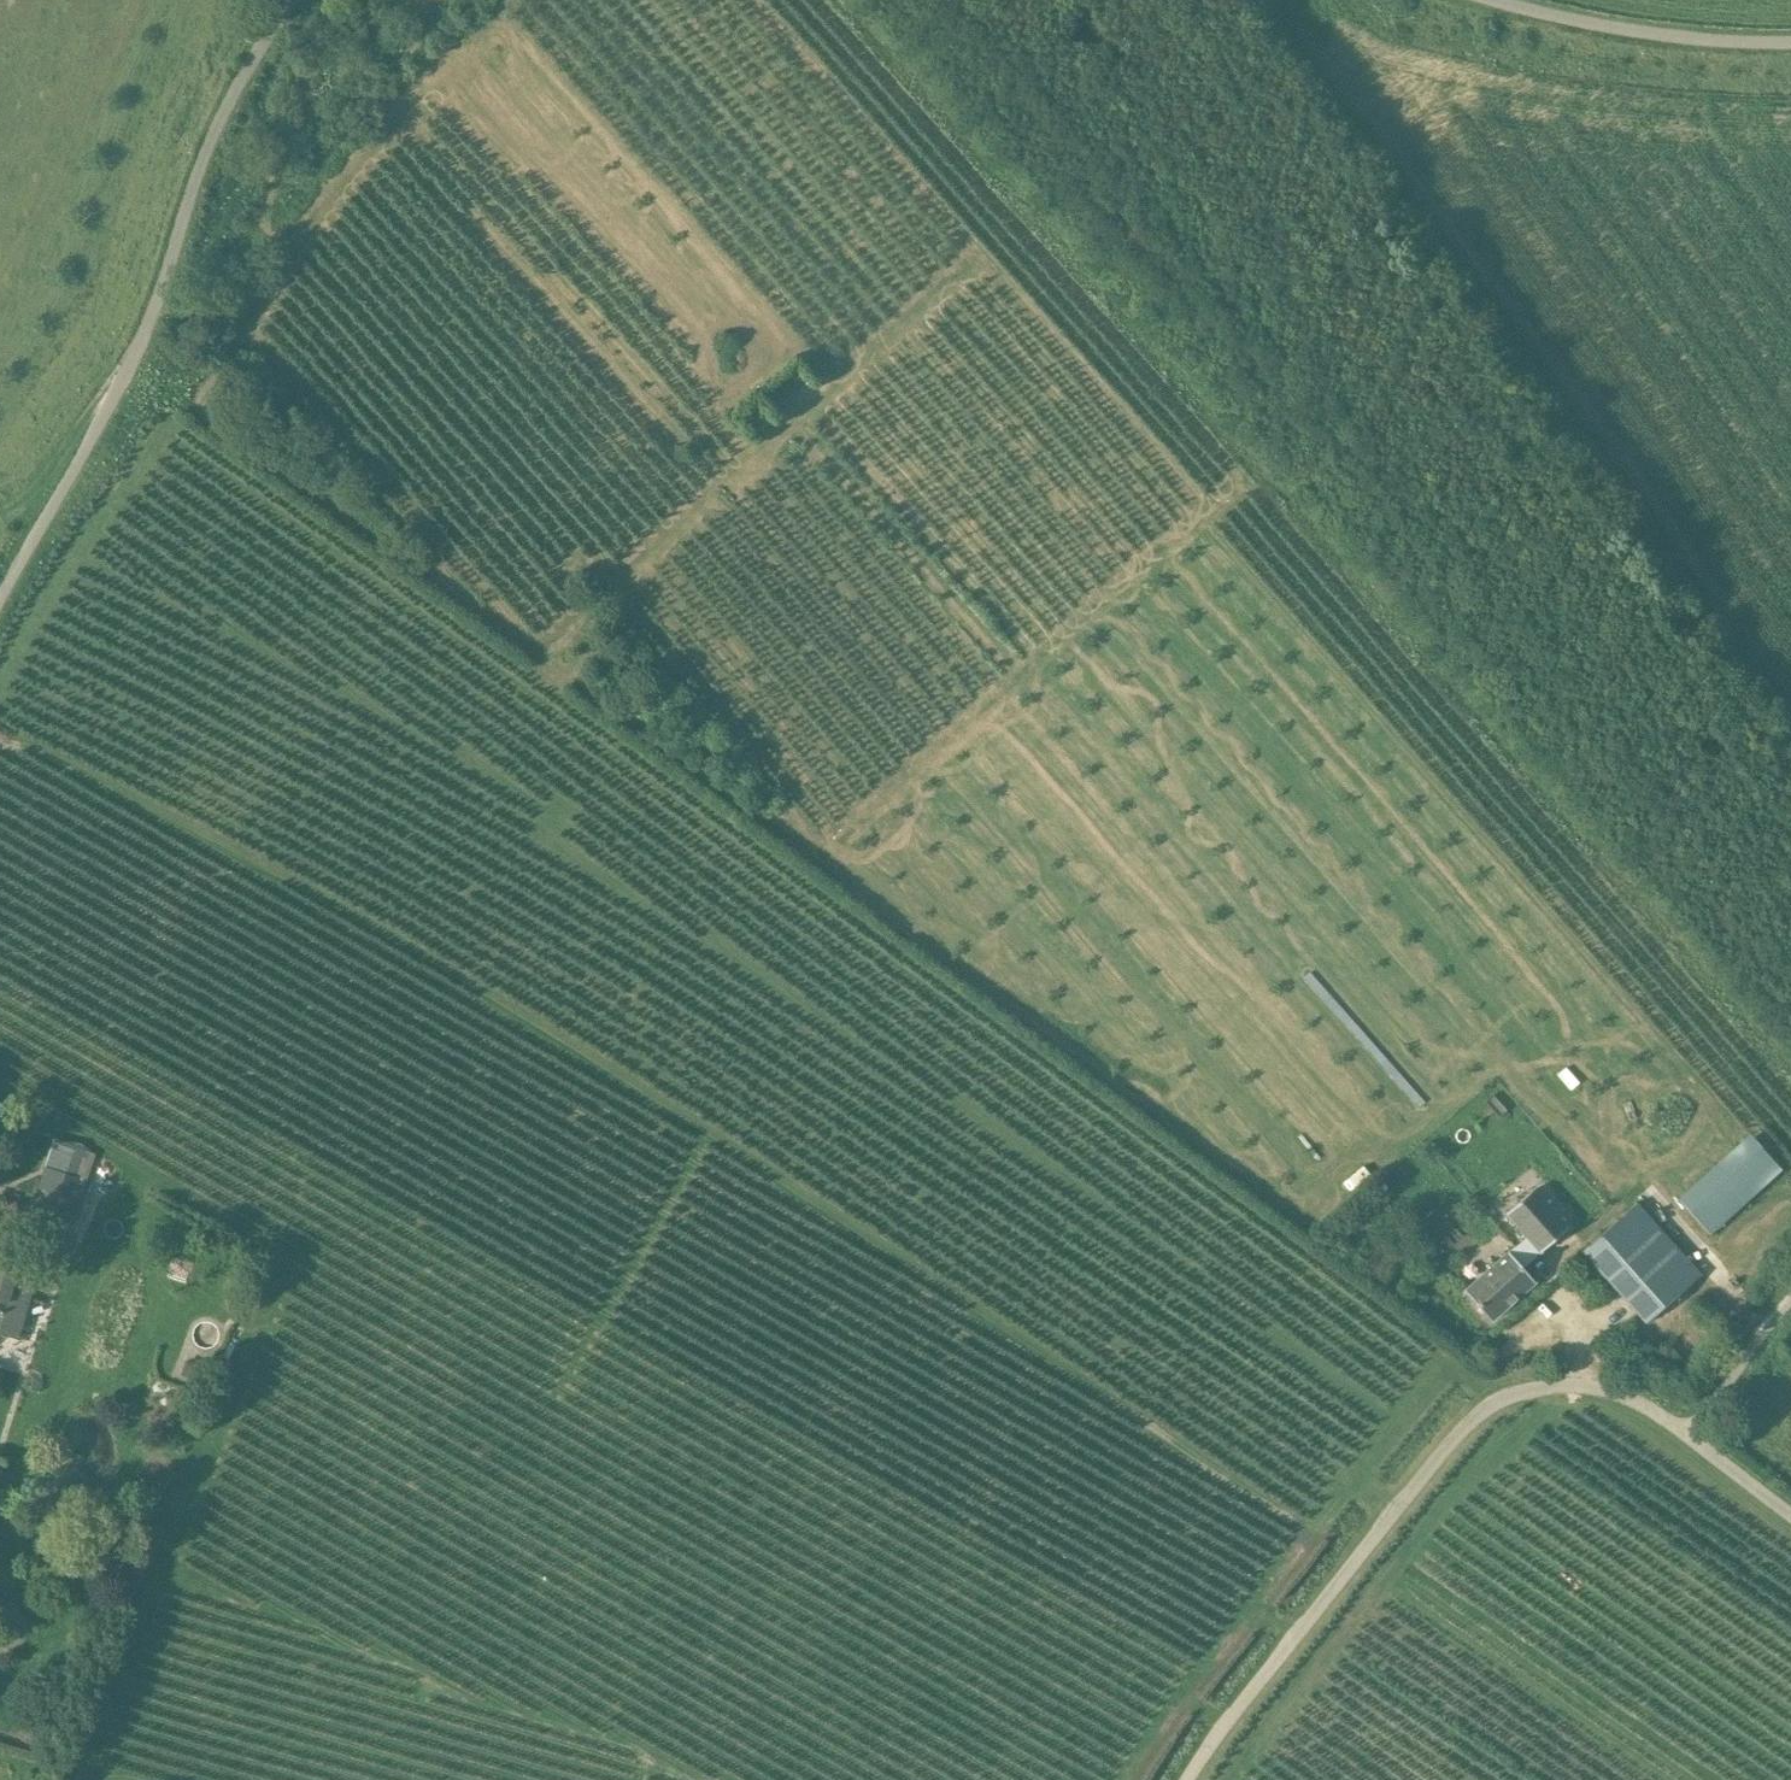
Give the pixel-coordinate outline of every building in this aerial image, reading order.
[(1704,1236),(1778,1168),(1742,1128),(1668,1196),(1704,1236)] [(54,1138),(44,1168),(73,1178),(71,1185),(83,1190),(95,1154),(85,1150),(85,1149),(54,1138)] [(1508,1214),(1528,1236),(1542,1253),(1569,1229),(1534,1190),(1508,1214)] [(18,1204),(0,1201),(0,1247),(13,1249),(18,1204)] [(1684,1292),(1683,1291),(1702,1274),(1637,1203),(1619,1219),(1583,1251),(1647,1324),(1684,1292)] [(1466,1292),(1492,1321),(1536,1283),(1510,1253),(1466,1292)] [(37,1272),(20,1267),(0,1261),(0,1333),(6,1335),(7,1331),(21,1336),(39,1273),(37,1272)]
